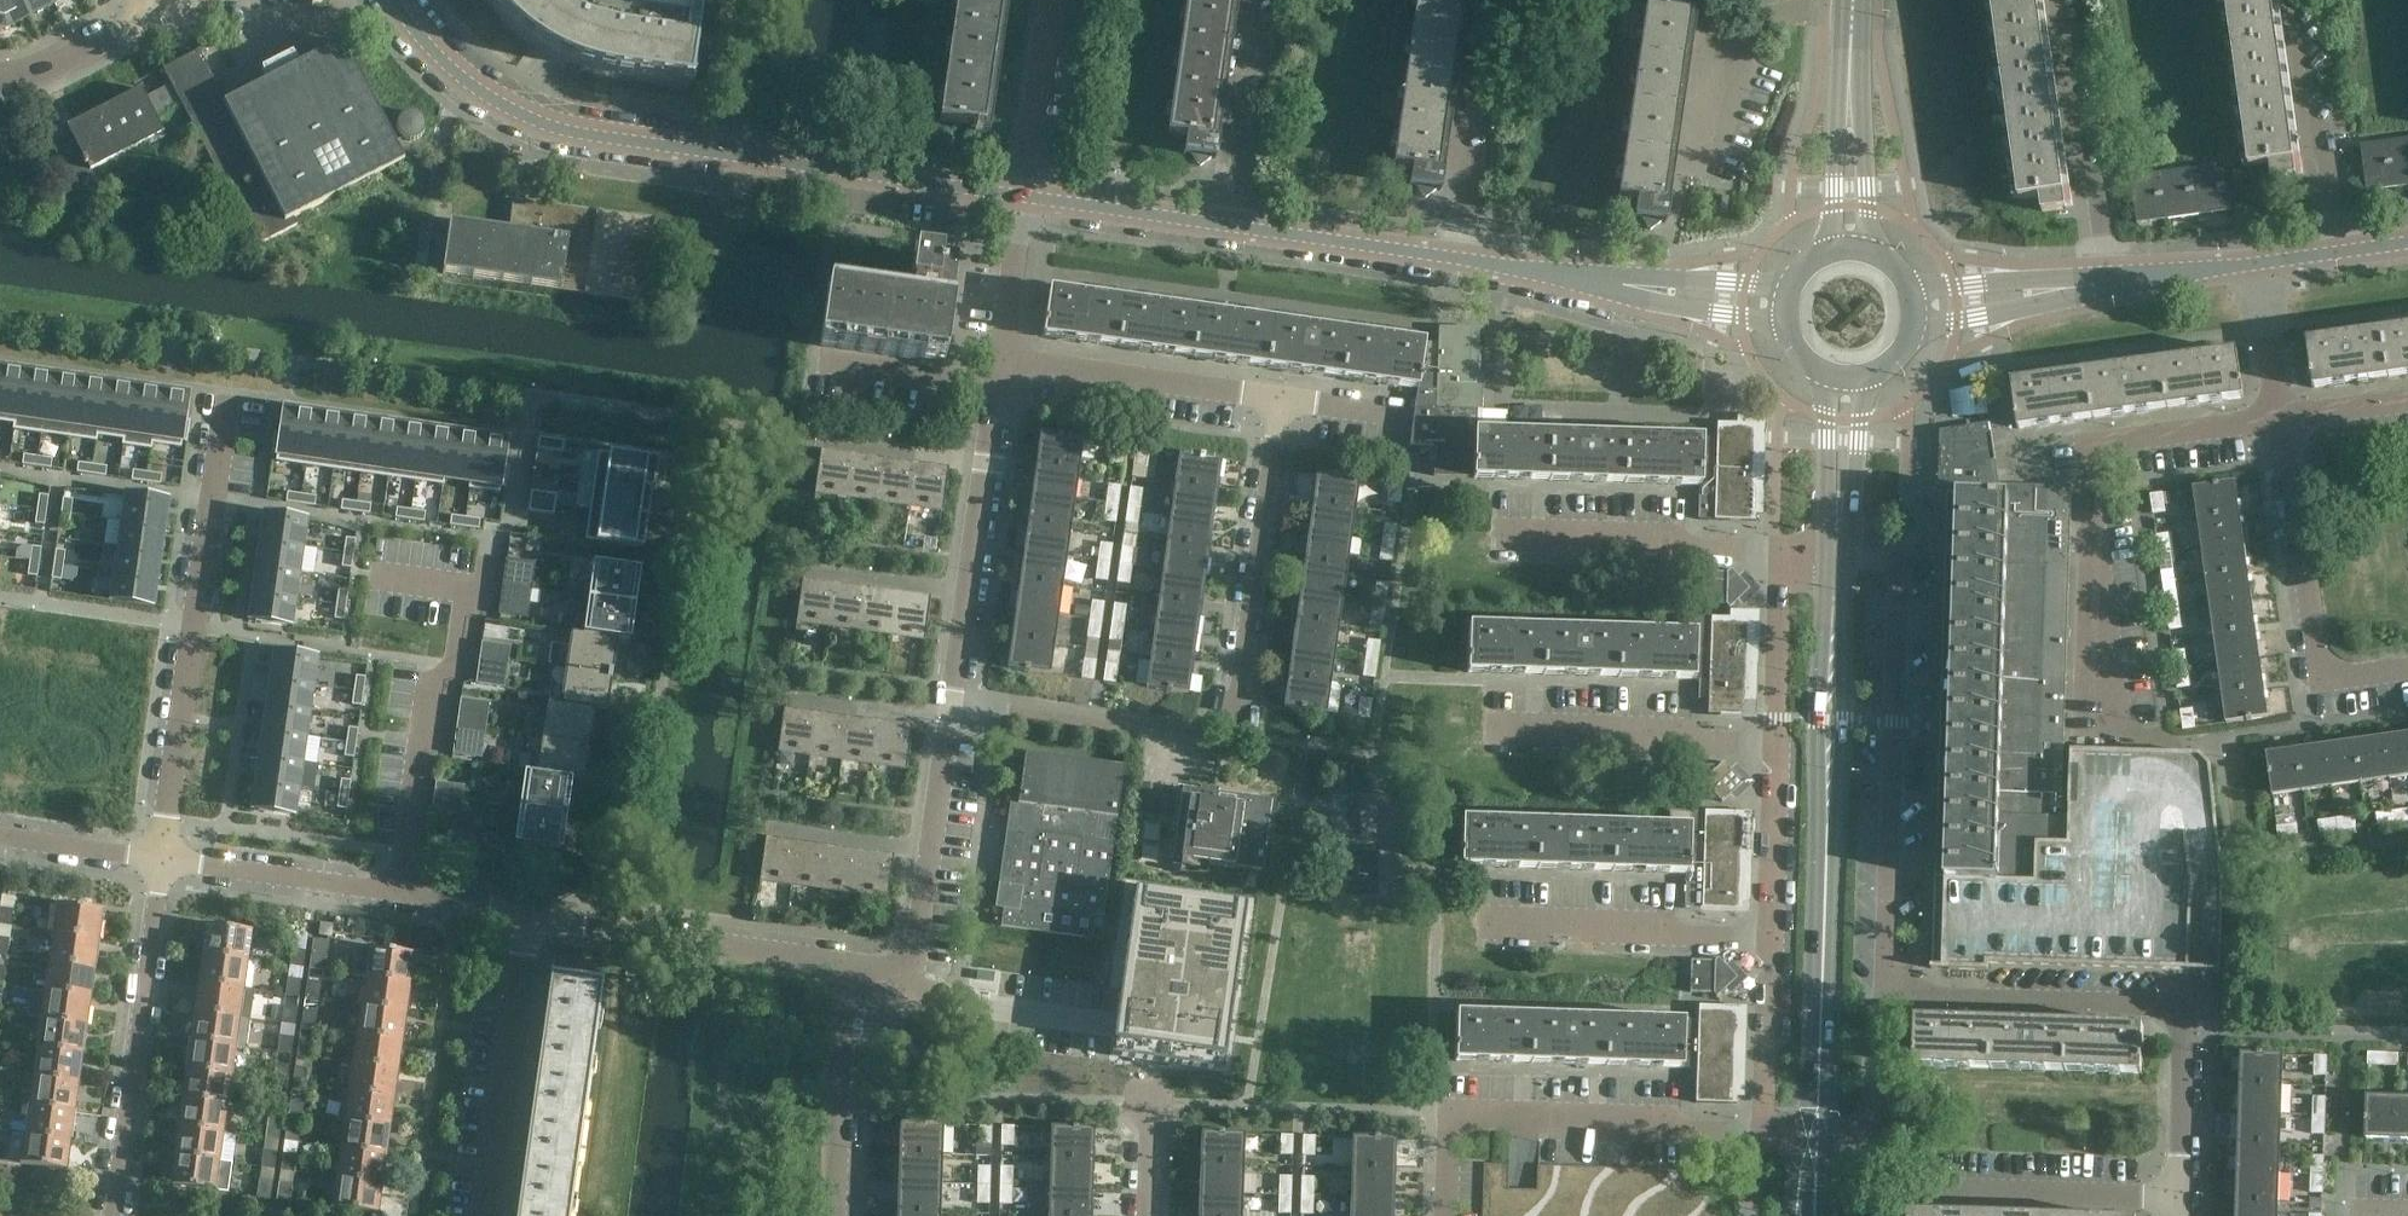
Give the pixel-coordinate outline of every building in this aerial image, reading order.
[(28,16),(20,0),(0,0),(0,28),(6,29),(29,18),(28,16)] [(55,2),(54,0),(20,0),(28,16),(29,18),(56,4),(55,2)] [(687,22),(624,13),(595,5),(586,0),(493,0),(500,8),(506,16),(515,25),(522,31),(532,39),(551,51),(560,55),(571,60),(579,64),(592,68),(600,70),(613,72),(682,83),(682,82),(691,84),(696,47),(701,17),(688,15),(687,22)] [(956,2),(962,3),(959,25),(953,24),(949,49),(955,50),(952,72),(946,71),(943,96),(948,97),(945,119),(939,118),(939,120),(981,126),(980,132),(989,134),(1008,0),(956,0),(956,2)] [(1218,139),(1217,139),(1237,0),(1186,0),(1184,15),(1189,16),(1186,38),(1180,37),(1177,62),(1183,63),(1180,85),(1174,84),(1170,110),(1176,110),(1173,133),(1167,132),(1167,133),(1186,136),(1183,155),(1185,155),(1185,153),(1189,153),(1200,167),(1214,156),(1214,159),(1215,160),(1218,139)] [(1415,0),(1421,1),(1418,23),(1412,22),(1409,47),(1415,48),(1412,70),(1406,69),(1402,95),(1408,95),(1405,117),(1399,116),(1395,141),(1401,142),(1398,164),(1392,164),(1392,165),(1411,168),(1408,187),(1410,187),(1410,185),(1414,185),(1426,199),(1439,188),(1439,191),(1440,191),(1443,171),(1467,0),(1415,0)] [(2057,210),(2066,209),(2037,0),(1993,0),(1994,11),(1993,11),(1994,13),(1995,13),(1998,35),(1997,35),(1997,37),(1998,36),(2001,58),(2000,58),(2000,60),(2001,60),(2004,81),(2003,81),(2003,83),(2004,83),(2007,105),(2006,105),(2006,107),(2008,107),(2011,128),(2009,128),(2010,130),(2011,130),(2014,151),(2013,152),(2013,153),(2014,153),(2017,174),(2016,174),(2016,176),(2017,176),(2020,198),(2019,199),(2019,200),(2041,197),(2043,211),(2042,211),(2042,212),(2057,210)] [(2286,179),(2296,177),(2272,0),(2227,0),(2228,3),(2226,3),(2227,5),(2228,4),(2231,26),(2230,26),(2230,28),(2231,28),(2234,49),(2233,49),(2233,51),(2234,51),(2237,73),(2236,73),(2236,75),(2238,75),(2241,96),(2239,96),(2240,98),(2241,98),(2244,120),(2243,120),(2243,121),(2244,121),(2247,142),(2246,142),(2246,144),(2247,144),(2250,166),(2249,167),(2249,168),(2271,165),(2273,179),(2272,179),(2272,181),(2286,179)] [(1664,223),(1666,223),(1668,204),(1661,203),(1665,173),(1659,172),(1661,157),(1667,157),(1671,126),(1665,125),(1667,109),(1673,110),(1678,79),(1672,78),(1674,62),(1680,63),(1684,31),(1678,31),(1680,15),(1686,16),(1687,14),(1642,8),(1639,34),(1645,34),(1642,56),(1636,56),(1633,81),(1639,81),(1636,103),(1630,103),(1626,128),(1632,129),(1629,150),(1623,149),(1620,174),(1626,175),(1623,196),(1617,195),(1617,197),(1636,200),(1633,219),(1635,219),(1635,216),(1640,216),(1650,230),(1664,220),(1664,223)] [(1693,8),(1677,119),(1681,119),(1697,9),(1693,8)] [(225,102),(223,103),(252,159),(284,222),(293,218),(403,162),(404,161),(394,142),(402,138),(405,140),(408,141),(412,141),(416,140),(419,138),(421,136),(423,133),(424,129),(425,126),(424,122),(422,119),(420,116),(417,114),(413,113),(410,113),(406,114),(403,115),(400,118),(398,121),(397,124),(397,127),(389,131),(365,85),(343,42),(300,64),(293,53),(291,53),(292,54),(263,69),(263,68),(262,69),(266,81),(234,98),(225,102)] [(239,249),(244,216),(211,152),(0,122),(0,215),(239,249)] [(2367,192),(2369,192),(2369,191),(2398,187),(2400,187),(2407,186),(2407,139),(2393,141),(2393,140),(2392,141),(2362,145),(2360,145),(2367,192)] [(2131,177),(2137,224),(2139,223),(2168,219),(2170,219),(2170,218),(2199,214),(2199,215),(2201,215),(2201,214),(2229,210),(2229,211),(2231,210),(2224,164),(2223,164),(2194,168),(2193,168),(2193,169),(2164,173),(2164,172),(2162,172),(2162,173),(2132,177),(2132,176),(2131,177)] [(654,220),(550,205),(542,204),(541,210),(512,211),(511,211),(509,227),(508,231),(508,232),(450,224),(447,241),(445,258),(443,273),(642,302),(654,220)] [(916,243),(909,288),(953,295),(960,250),(916,243)] [(952,306),(950,306),(828,289),(820,341),(944,359),(952,306)] [(1126,300),(1050,289),(1043,336),(1119,347),(1126,300)] [(1201,311),(1126,300),(1119,347),(1194,358),(1201,311)] [(1276,321),(1201,311),(1194,358),(1269,369),(1276,321)] [(1351,332),(1276,321),(1269,369),(1344,379),(1351,332)] [(2382,330),(2389,378),(2407,375),(2407,327),(2382,330)] [(1438,344),(1426,342),(1422,366),(1438,369),(1438,373),(1477,374),(1477,373),(1469,372),(1470,350),(1468,350),(1468,337),(1473,337),(1473,336),(1471,336),(1471,334),(1453,333),(1453,336),(1439,335),(1440,328),(1438,328),(1438,344)] [(2389,378),(2382,330),(2307,341),(2313,388),(2389,378)] [(1369,335),(1351,332),(1344,379),(1416,390),(1419,390),(1422,366),(1426,342),(1369,335)] [(2243,398),(2240,374),(2237,351),(2162,361),(2168,408),(2243,398)] [(2168,408),(2162,361),(2087,371),(2094,419),(2168,408)] [(23,369),(0,366),(0,422),(14,424),(13,430),(14,430),(23,369)] [(1476,410),(1477,374),(1438,373),(1438,369),(1422,366),(1419,390),(1416,390),(1414,408),(1476,410)] [(41,434),(50,373),(23,369),(14,430),(41,434)] [(2094,419),(2087,371),(2012,382),(2018,429),(2094,419)] [(69,438),(77,377),(50,373),(41,434),(69,438)] [(96,441),(104,381),(77,377),(69,438),(96,441)] [(123,445),(132,385),(104,381),(96,441),(97,442),(98,436),(123,440),(122,445),(123,445)] [(150,449),(159,389),(132,385),(123,445),(150,449)] [(189,393),(159,389),(150,449),(152,450),(153,444),(182,448),(183,441),(187,442),(190,421),(186,420),(189,393)] [(306,465),(314,411),(284,407),(280,434),(275,434),(272,455),(277,455),(276,461),(306,465)] [(1475,426),(1476,426),(1476,410),(1414,408),(1409,446),(1434,447),(1434,445),(1474,447),(1475,426)] [(333,469),(341,415),(314,411),(306,465),(333,469)] [(361,473),(368,419),(341,415),(333,469),(361,473)] [(388,477),(396,423),(368,419),(361,473),(388,477)] [(415,481),(423,427),(396,423),(388,477),(415,481)] [(1716,439),(1702,438),(1701,486),(1698,486),(1697,519),(1754,521),(1758,424),(1717,424),(1716,439)] [(1475,426),(1474,447),(1473,477),(1473,478),(1549,481),(1550,433),(1488,431),(1488,426),(1476,426),(1475,426)] [(443,485),(450,431),(423,427),(415,481),(443,485)] [(470,489),(478,435),(450,431),(443,485),(470,489)] [(1992,432),(1990,433),(1951,439),(1949,484),(1963,485),(1948,969),(1987,971),(1987,963),(2161,969),(2164,870),(2188,870),(2219,869),(2206,763),(2196,752),(2064,748),(2072,486),(1999,484),(1992,432)] [(1626,436),(1550,433),(1549,481),(1625,483),(1626,436)] [(1041,434),(1037,464),(1078,470),(1082,441),(1083,441),(1083,439),(1062,437),(1062,436),(1057,435),(1057,436),(1041,434)] [(504,467),(508,439),(478,435),(470,489),(500,494),(501,488),(505,488),(508,467),(504,467)] [(1701,486),(1702,438),(1656,437),(1626,436),(1625,483),(1698,486),(1701,486)] [(562,452),(563,442),(539,438),(538,449),(562,452)] [(1124,465),(1125,455),(1126,446),(1114,444),(1113,454),(1112,463),(1124,465)] [(1473,477),(1474,447),(1434,445),(1434,447),(1433,476),(1473,477)] [(1148,449),(1136,447),(1131,477),(1144,479),(1145,468),(1148,449)] [(847,498),(854,454),(821,450),(815,494),(847,498)] [(658,460),(598,451),(594,481),(654,489),(658,460)] [(1180,455),(1176,484),(1217,489),(1221,459),(1205,457),(1205,456),(1200,455),(1200,456),(1179,453),(1179,455),(1180,455)] [(879,503),(885,459),(854,454),(847,498),(879,503)] [(37,466),(38,457),(24,455),(22,464),(37,466)] [(52,459),(38,457),(37,466),(51,469),(52,459)] [(910,507),(916,463),(885,459),(879,503),(910,507)] [(91,474),(93,465),(78,463),(77,472),(91,474)] [(949,467),(916,463),(910,507),(942,512),(949,467)] [(1073,499),(1078,470),(1037,464),(1032,493),(1073,499)] [(107,467),(93,465),(91,474),(106,476),(107,467)] [(146,482),(147,473),(133,470),(132,480),(146,482)] [(162,475),(147,473),(146,482),(160,484),(162,475)] [(1317,473),(1313,503),(1354,509),(1358,480),(1359,480),(1359,479),(1338,476),(1338,475),(1333,474),(1333,475),(1317,473)] [(653,491),(654,489),(594,481),(589,509),(647,518),(650,491),(653,491)] [(2193,488),(2198,518),(2240,513),(2235,482),(2219,485),(2219,484),(2214,484),(2214,485),(2193,488)] [(1387,502),(1400,504),(1402,485),(1390,483),(1387,502)] [(1213,518),(1217,489),(1176,484),(1172,513),(1213,518)] [(1109,485),(1106,503),(1118,505),(1120,487),(1109,485)] [(1142,490),(1131,489),(1128,506),(1139,508),(1142,490)] [(554,505),(556,495),(532,492),(530,501),(554,505)] [(164,526),(168,499),(125,493),(121,520),(164,526)] [(300,504),(302,495),(287,493),(286,502),(300,504)] [(1069,528),(1073,499),(1032,493),(1028,522),(1069,528)] [(2150,494),(2153,514),(2165,512),(2162,493),(2150,494)] [(39,495),(37,509),(47,511),(49,496),(39,495)] [(316,497),(302,495),(300,504),(315,506),(316,497)] [(63,498),(61,513),(71,514),(73,500),(63,498)] [(355,512),(356,502),(342,500),(341,510),(355,512)] [(553,514),(554,505),(530,501),(529,511),(553,514)] [(371,504),(356,502),(355,512),(369,514),(371,504)] [(1115,523),(1118,505),(1106,503),(1104,521),(1115,523)] [(1350,538),(1354,509),(1313,503),(1308,532),(1350,538)] [(1137,525),(1139,508),(1128,506),(1126,523),(1124,536),(1137,537),(1139,525),(1137,525)] [(395,518),(410,520),(411,510),(397,508),(395,518)] [(45,525),(47,511),(37,509),(35,524),(45,525)] [(643,543),(647,518),(589,509),(585,540),(642,548),(643,543)] [(425,512),(411,510),(410,520),(424,522),(425,512)] [(69,528),(71,514),(61,513),(59,527),(69,528)] [(304,546),(307,519),(264,513),(260,540),(304,546)] [(1209,548),(1213,518),(1172,513),(1167,542),(1209,548)] [(2244,542),(2240,513),(2198,518),(2202,547),(2244,542)] [(464,527),(466,518),(451,516),(450,525),(464,527)] [(480,520),(466,518),(464,527),(479,529),(480,520)] [(160,552),(164,526),(121,520),(117,546),(160,552)] [(1065,557),(1069,528),(1028,522),(1024,551),(1065,557)] [(1394,544),(1396,525),(1384,524),(1382,542),(1394,544)] [(1345,567),(1350,538),(1308,532),(1304,561),(1345,567)] [(2158,553),(2170,552),(2168,533),(2156,535),(2158,553)] [(1124,536),(1122,546),(1120,564),(1132,566),(1134,548),(1135,548),(1137,537),(1124,536)] [(346,538),(344,553),(353,554),(355,540),(346,538)] [(300,572),(304,546),(260,540),(257,566),(300,572)] [(1204,577),(1209,548),(1167,542),(1163,571),(1204,577)] [(1391,562),(1394,544),(1382,542),(1379,560),(1391,562)] [(2248,571),(2244,542),(2202,547),(2206,577),(2248,571)] [(1110,563),(1112,545),(1101,543),(1098,561),(1110,563)] [(157,578),(160,552),(117,546),(113,572),(157,578)] [(32,547),(30,561),(39,562),(41,548),(32,547)] [(56,550),(54,564),(63,566),(66,551),(56,550)] [(1061,586),(1065,557),(1024,551),(1020,580),(1061,586)] [(2173,570),(2170,552),(2158,553),(2161,572),(2173,570)] [(351,568),(353,554),(344,553),(342,567),(351,568)] [(506,559),(502,586),(531,590),(535,563),(506,559)] [(37,577),(39,562),(30,561),(28,576),(37,577)] [(1107,581),(1110,563),(1098,561),(1096,579),(1107,581)] [(1341,596),(1345,567),(1304,561),(1300,590),(1341,596)] [(575,585),(573,596),(635,605),(635,600),(640,568),(595,562),(592,579),(585,578),(575,585)] [(61,580),(63,566),(54,564),(52,579),(61,580)] [(1129,584),(1132,566),(1120,564),(1117,582),(1129,584)] [(296,598),(300,572),(257,566),(253,592),(296,598)] [(1702,604),(1725,605),(1729,609),(1749,589),(1730,569),(1726,572),(1703,572),(1702,604)] [(1200,606),(1204,577),(1163,571),(1159,600),(1200,606)] [(2252,600),(2248,571),(2206,577),(2210,606),(2252,600)] [(153,605),(157,578),(113,572),(110,599),(153,605)] [(829,627),(835,583),(803,579),(797,623),(829,627)] [(1057,615),(1061,586),(1020,580),(1016,609),(1057,615)] [(1386,602),(1388,584),(1376,582),(1373,600),(1386,602)] [(860,632),(867,588),(835,583),(829,627),(860,632)] [(527,618),(531,590),(502,586),(498,614),(527,618)] [(892,636),(898,592),(867,588),(860,632),(892,636)] [(348,592),(338,590),(336,605),(346,606),(348,592)] [(1337,625),(1341,596),(1300,590),(1296,619),(1337,625)] [(292,625),(296,598),(253,592),(249,619),(292,625)] [(930,597),(898,592),(892,636),(924,641),(930,597)] [(2176,592),(2164,593),(2167,612),(2179,610),(2176,592)] [(634,610),(635,605),(573,596),(572,608),(577,615),(575,632),(616,640),(629,642),(634,610)] [(1196,635),(1200,606),(1159,600),(1155,629),(1196,635)] [(1383,620),(1386,602),(1373,600),(1371,619),(1383,620)] [(2256,629),(2252,600),(2210,606),(2214,635),(2256,629)] [(1092,601),(1090,619),(1102,621),(1104,603),(1092,601)] [(1126,606),(1114,604),(1112,623),(1123,624),(1126,606)] [(344,620),(346,606),(336,605),(334,619),(344,620)] [(1053,644),(1057,615),(1016,609),(1012,638),(1053,644)] [(2181,628),(2179,610),(2167,612),(2169,630),(2181,628)] [(1748,716),(1751,638),(1751,619),(1676,617),(1676,632),(1696,632),(1694,680),(1709,681),(1708,714),(1748,716)] [(1099,639),(1102,621),(1090,619),(1087,637),(1099,639)] [(1333,654),(1337,625),(1296,619),(1292,648),(1333,654)] [(1121,642),(1123,624),(1112,623),(1110,641),(1108,651),(1119,653),(1131,655),(1133,644),(1121,642)] [(1543,675),(1545,627),(1468,625),(1467,673),(1543,675)] [(1619,678),(1620,630),(1545,627),(1543,675),(1619,678)] [(1192,664),(1196,635),(1155,629),(1151,658),(1192,664)] [(2260,658),(2256,629),(2214,635),(2218,664),(2260,658)] [(1696,632),(1676,632),(1620,630),(1619,678),(1694,680),(1696,632)] [(612,670),(616,640),(575,632),(572,632),(569,649),(562,648),(552,655),(551,666),(612,675),(613,670),(612,670)] [(1049,673),(1053,644),(1012,638),(1007,668),(1024,671),(1023,671),(1029,672),(1029,671),(1049,674),(1050,673),(1049,673)] [(1377,660),(1380,642),(1368,640),(1365,658),(1377,660)] [(482,642),(480,655),(509,659),(510,646),(482,642)] [(1329,683),(1333,654),(1292,648),(1288,677),(1329,683)] [(2175,670),(2187,668),(2185,650),(2172,651),(2175,670)] [(313,685),(317,657),(274,651),(270,678),(313,685)] [(791,651),(789,663),(801,664),(803,652),(791,651)] [(1115,683),(1115,682),(1118,664),(1119,653),(1108,651),(1106,663),(1103,682),(1115,683)] [(504,688),(509,659),(480,655),(475,684),(504,688)] [(1188,694),(1192,664),(1151,658),(1147,686),(1146,686),(1146,688),(1166,691),(1166,692),(1171,692),(1171,691),(1188,694)] [(1375,678),(1377,660),(1365,658),(1363,677),(1375,678)] [(2264,687),(2260,658),(2218,664),(2222,693),(2264,687)] [(1093,680),(1096,661),(1084,659),(1081,679),(1093,680)] [(611,680),(612,675),(551,666),(549,678),(554,685),(564,686),(561,706),(594,710),(606,712),(611,680)] [(2190,687),(2187,668),(2175,670),(2177,688),(2190,687)] [(365,677),(356,676),(354,690),(363,692),(365,677)] [(1336,684),(1329,683),(1288,677),(1284,707),(1300,710),(1300,711),(1305,711),(1305,710),(1339,715),(1342,692),(1336,684)] [(310,710),(313,685),(270,678),(267,704),(310,710)] [(2268,717),(2264,687),(2222,693),(2226,723),(2247,720),(2247,721),(2252,721),(2252,720),(2268,717)] [(363,692),(354,690),(352,705),(361,706),(363,692)] [(460,698),(457,726),(486,730),(489,703),(460,698)] [(1369,719),(1372,700),(1360,698),(1357,718),(1369,719)] [(306,736),(310,710),(267,704),(263,730),(306,736)] [(594,710),(561,706),(548,704),(547,719),(541,718),(532,726),(530,736),(589,745),(590,740),(589,740),(594,710)] [(810,756),(817,712),(784,707),(778,752),(810,756)] [(2195,728),(2195,727),(2193,709),(2180,710),(2183,730),(2195,728)] [(842,761),(848,717),(817,712),(810,756),(842,761)] [(873,765),(880,721),(848,717),(842,761),(873,765)] [(912,725),(880,721),(873,765),(905,770),(912,725)] [(482,758),(486,730),(457,726),(453,753),(482,758)] [(358,729),(348,728),(346,742),(356,743),(358,729)] [(302,762),(306,736),(263,730),(259,756),(302,762)] [(2384,737),(2390,779),(2407,777),(2407,734),(2384,737)] [(588,750),(589,745),(530,736),(528,748),(534,755),(531,775),(571,780),(583,782),(588,750)] [(2390,779),(2384,737),(2355,741),(2361,783),(2390,779)] [(2361,783),(2355,741),(2326,745),(2332,787),(2361,783)] [(356,743),(346,742),(344,756),(354,758),(356,743)] [(2332,787),(2326,745),(2297,749),(2303,791),(2332,787)] [(2303,791),(2297,749),(2267,753),(2269,769),(2268,770),(2269,775),(2270,775),(2273,795),(2303,791)] [(999,881),(996,896),(1004,897),(1000,926),(1092,939),(1096,915),(1103,916),(1124,769),(1123,768),(1123,767),(1026,753),(1025,755),(1006,883),(999,881)] [(299,788),(302,762),(259,756),(256,782),(299,788)] [(1723,762),(1719,766),(1695,765),(1694,798),(1718,799),(1721,803),(1742,783),(1723,762)] [(889,774),(888,784),(900,786),(901,776),(889,774)] [(566,810),(571,780),(531,775),(528,775),(526,792),(518,791),(509,798),(507,807),(566,815),(567,810),(566,810)] [(351,781),(341,779),(339,794),(349,795),(351,781)] [(774,780),(773,790),(782,792),(784,781),(774,780)] [(295,815),(299,788),(256,782),(252,809),(295,815)] [(436,782),(434,796),(463,800),(465,786),(436,782)] [(1174,859),(1261,871),(1270,802),(1184,790),(1174,859)] [(347,810),(349,795),(339,794),(337,808),(347,809),(347,810)] [(461,814),(463,800),(434,796),(432,810),(461,814)] [(565,820),(566,815),(507,807),(505,820),(511,827),(518,829),(516,845),(560,852),(565,820)] [(2394,811),(2396,823),(2407,821),(2407,809),(2394,811)] [(1742,910),(1744,832),(1742,830),(1742,820),(1741,820),(1742,811),(1729,811),(1729,812),(1669,811),(1669,826),(1690,826),(1688,874),(1686,874),(1685,908),(1742,910)] [(2378,825),(2396,823),(2394,811),(2376,813),(2378,825)] [(2354,816),(2336,818),(2338,831),(2356,828),(2354,816)] [(2320,833),(2338,831),(2336,818),(2318,821),(2320,833)] [(1537,869),(1539,821),(1462,819),(1460,867),(1537,869)] [(1613,872),(1614,824),(1539,821),(1537,869),(1613,872)] [(1690,826),(1669,826),(1614,824),(1613,872),(1686,874),(1688,874),(1690,826)] [(2279,839),(2298,836),(2296,824),(2277,827),(2279,839)] [(792,885),(798,841),(766,837),(760,881),(792,885)] [(824,890),(830,846),(798,841),(792,885),(824,890)] [(855,894),(861,850),(830,846),(824,890),(855,894)] [(456,850),(456,855),(478,858),(479,853),(456,850)] [(893,855),(861,850),(855,894),(887,899),(893,855)] [(1119,996),(1112,1045),(1122,1046),(1120,1058),(1151,1063),(1152,1052),(1163,1054),(1162,1064),(1211,1071),(1213,1059),(1223,1060),(1230,1012),(1220,1011),(1221,1000),(1232,1001),(1234,984),(1237,963),(1227,961),(1228,950),(1239,952),(1243,917),(1233,916),(1235,904),(1134,889),(1122,971),(1120,986),(1130,987),(1129,998),(1119,996)] [(1,905),(0,911),(0,925),(11,927),(16,898),(2,896),(1,905)] [(104,911),(104,910),(56,903),(56,905),(59,905),(55,933),(98,939),(102,911),(104,911)] [(333,925),(322,923),(321,923),(319,935),(331,937),(333,925)] [(207,926),(203,954),(246,960),(250,932),(253,932),(253,931),(205,924),(205,926),(207,926)] [(94,968),(98,939),(55,933),(51,962),(94,968)] [(10,939),(0,937),(0,955),(7,956),(10,939)] [(304,968),(306,948),(307,939),(294,937),(293,946),(290,966),(304,968)] [(416,954),(356,946),(352,975),(366,977),(409,983),(413,955),(416,955),(416,954)] [(242,989),(246,960),(203,954),(199,983),(242,989)] [(1716,997),(1736,978),(1717,957),(1714,961),(1690,961),(1689,993),(1713,993),(1716,997)] [(90,996),(94,968),(51,962),(47,990),(90,996)] [(553,963),(552,963),(552,964),(553,964),(551,976),(549,976),(549,978),(551,978),(517,1215),(570,1215),(602,983),(591,982),(593,969),(579,967),(553,963)] [(286,994),(299,996),(301,979),(288,977),(286,994)] [(405,1012),(409,983),(366,977),(362,1006),(405,1012)] [(321,982),(308,980),(306,998),(319,1000),(321,982)] [(238,1017),(242,989),(199,983),(195,1011),(238,1017)] [(86,1026),(90,996),(47,990),(43,1020),(86,1026)] [(1526,1010),(1576,1012),(1576,1002),(1526,1000),(1526,1010)] [(282,1023),(295,1025),(297,1008),(284,1006),(282,1023)] [(401,1040),(405,1012),(362,1006),(358,1034),(401,1040)] [(1736,1104),(1738,1026),(1739,1007),(1719,1006),(1698,1006),(1698,1021),(1684,1020),(1682,1069),(1696,1069),(1695,1103),(1736,1104)] [(304,1009),(301,1027),(315,1028),(318,1011),(304,1009)] [(250,1019),(238,1017),(195,1011),(191,1041),(234,1047),(246,1049),(250,1019)] [(1531,1063),(1532,1016),(1456,1013),(1454,1061),(1531,1063)] [(1606,1066),(1608,1018),(1532,1016),(1531,1063),(1606,1066)] [(1682,1069),(1684,1020),(1608,1018),(1606,1066),(1682,1069)] [(1990,1069),(1992,1021),(1916,1019),(1914,1067),(1990,1069)] [(82,1054),(86,1026),(43,1020),(39,1048),(82,1054)] [(2067,1024),(1992,1021),(1990,1069),(2066,1072),(2067,1024)] [(2143,1026),(2067,1024),(2066,1072),(2142,1074),(2143,1026)] [(397,1070),(401,1040),(358,1034),(354,1064),(397,1070)] [(278,1052),(291,1054),(293,1036),(280,1035),(278,1052)] [(299,1037),(297,1055),(310,1057),(313,1039),(299,1037)] [(230,1075),(234,1047),(191,1041),(187,1069),(230,1075)] [(78,1083),(82,1054),(39,1048),(35,1076),(78,1083)] [(2387,1065),(2387,1053),(2368,1052),(2367,1065),(2387,1065)] [(2241,1053),(2240,1084),(2281,1085),(2282,1056),(2283,1056),(2283,1055),(2263,1054),(2263,1053),(2258,1053),(2257,1054),(2241,1053)] [(2314,1075),(2326,1075),(2327,1056),(2315,1056),(2314,1075)] [(273,1080),(287,1082),(289,1065),(276,1063),(273,1080)] [(393,1098),(397,1070),(354,1064),(350,1092),(393,1098)] [(306,1086),(309,1069),(296,1067),(293,1084),(306,1086)] [(230,1075),(187,1069),(183,1097),(226,1104),(233,1105),(237,1076),(230,1075)] [(74,1111),(78,1083),(35,1076),(31,1105),(74,1111)] [(2281,1114),(2281,1085),(2240,1084),(2239,1113),(2281,1114)] [(389,1127),(393,1098),(350,1092),(343,1091),(339,1120),(346,1121),(389,1127)] [(270,1109),(283,1111),(285,1094),(272,1093),(270,1109)] [(289,1113),(302,1114),(305,1097),(292,1096),(289,1113)] [(2395,1139),(2397,1098),(2368,1097),(2368,1096),(2366,1096),(2366,1117),(2364,1117),(2364,1122),(2365,1122),(2365,1138),(2395,1139)] [(222,1132),(226,1104),(183,1097),(179,1126),(222,1132)] [(2325,1116),(2326,1097),(2313,1097),(2313,1115),(2325,1116)] [(2397,1098),(2395,1139),(2407,1140),(2407,1098),(2397,1098)] [(70,1140),(74,1111),(31,1105),(27,1134),(70,1140)] [(2280,1144),(2281,1114),(2239,1113),(2238,1142),(2280,1144)] [(2325,1134),(2325,1116),(2313,1115),(2312,1134),(2325,1134)] [(268,1121),(265,1139),(279,1140),(281,1123),(268,1121)] [(385,1156),(389,1127),(346,1121),(342,1150),(385,1156)] [(940,1154),(941,1134),(941,1126),(942,1126),(942,1124),(922,1123),(922,1122),(917,1122),(917,1123),(900,1123),(899,1153),(940,1154)] [(299,1142),(301,1126),(288,1124),(285,1141),(299,1142)] [(980,1125),(979,1145),(976,1145),(976,1156),(990,1156),(991,1145),(992,1126),(980,1125)] [(218,1162),(222,1132),(179,1126),(175,1156),(218,1162)] [(1014,1126),(1001,1126),(1001,1145),(1013,1146),(1014,1126)] [(1052,1129),(1052,1137),(1051,1158),(1092,1159),(1093,1129),(1077,1128),(1077,1127),(1072,1127),(1072,1128),(1051,1128),(1051,1129),(1052,1129)] [(1244,1135),(1244,1134),(1227,1134),(1227,1132),(1222,1132),(1222,1133),(1201,1133),(1200,1163),(1242,1164),(1243,1135),(1244,1135)] [(66,1169),(70,1140),(27,1134),(22,1162),(20,1162),(20,1163),(68,1170),(68,1169),(66,1169)] [(1292,1155),(1293,1135),(1281,1135),(1280,1154),(1292,1155)] [(1315,1136),(1303,1135),(1302,1155),(1314,1155),(1315,1136)] [(1353,1139),(1353,1147),(1352,1168),(1394,1169),(1395,1139),(1378,1138),(1378,1137),(1373,1137),(1373,1138),(1352,1137),(1352,1139),(1353,1139)] [(2279,1173),(2280,1144),(2238,1142),(2237,1172),(2279,1173)] [(275,1169),(277,1151),(264,1150),(261,1167),(275,1169)] [(381,1184),(385,1156),(342,1150),(337,1178),(381,1184)] [(283,1153),(281,1170),(295,1172),(298,1155),(283,1152),(283,1153)] [(939,1184),(940,1154),(899,1153),(898,1182),(939,1184)] [(225,1163),(218,1162),(175,1156),(171,1183),(168,1183),(168,1184),(216,1191),(216,1190),(214,1189),(216,1174),(224,1175),(225,1163)] [(2312,1156),(2311,1174),(2323,1175),(2324,1156),(2312,1156)] [(1091,1189),(1092,1159),(1051,1158),(1050,1187),(1091,1189)] [(1241,1194),(1242,1164),(1200,1163),(1199,1192),(1241,1194)] [(1721,1196),(1692,1196),(1693,1170),(1540,1165),(1539,1165),(1538,1190),(1509,1189),(1510,1164),(1485,1163),(1483,1215),(1720,1215),(1721,1196)] [(1012,1168),(1001,1167),(1001,1185),(1012,1186),(1012,1168)] [(990,1185),(990,1168),(979,1168),(978,1185),(990,1185)] [(1393,1199),(1394,1169),(1352,1168),(1351,1197),(1393,1199)] [(2278,1202),(2279,1173),(2237,1172),(2236,1201),(2278,1202)] [(2323,1193),(2323,1175),(2311,1174),(2310,1193),(2323,1193)] [(1292,1177),(1291,1177),(1280,1177),(1279,1195),(1291,1195),(1292,1177)] [(271,1199),(273,1180),(260,1178),(257,1197),(271,1199)] [(377,1212),(381,1184),(337,1178),(334,1206),(331,1206),(331,1207),(379,1214),(379,1213),(377,1212)] [(1302,1178),(1301,1195),(1313,1196),(1314,1178),(1302,1178)] [(291,1192),(293,1183),(279,1181),(276,1199),(290,1201),(291,1192)] [(939,1213),(939,1184),(898,1182),(897,1212),(939,1213)] [(989,1203),(990,1185),(978,1185),(977,1203),(989,1203)] [(1012,1203),(1012,1186),(1001,1185),(1001,1203),(1012,1203)] [(1091,1189),(1050,1187),(1049,1215),(1091,1215),(1091,1189)] [(1241,1194),(1199,1192),(1199,1215),(1240,1215),(1241,1194)] [(1291,1213),(1291,1195),(1279,1195),(1279,1213),(1291,1213)] [(1313,1214),(1313,1196),(1301,1195),(1301,1214),(1313,1214)] [(1393,1199),(1351,1197),(1351,1215),(1392,1215),(1393,1199)] [(2278,1202),(2236,1201),(2236,1215),(2277,1215),(2278,1202)]
